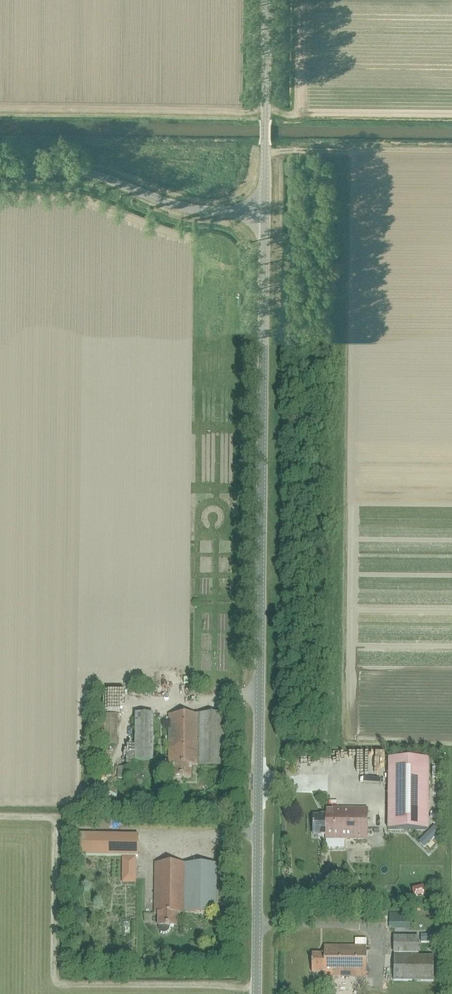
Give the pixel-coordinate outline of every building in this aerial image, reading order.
[(117,746),(117,716),(96,715),(96,745),(117,746)] [(157,731),(157,720),(153,720),(153,715),(135,715),(135,762),(153,762),(153,731),(157,731)] [(223,716),(199,716),(169,716),(169,766),(172,766),(172,778),(191,778),(191,766),(223,766),(223,716)] [(387,760),(387,830),(427,830),(427,760),(387,760)] [(129,779),(129,768),(118,768),(117,779),(129,779)] [(367,812),(367,809),(325,809),(325,816),(313,816),(313,835),(325,835),(325,839),(367,840),(367,820),(367,812)] [(78,856),(138,857),(138,835),(79,834),(78,856)] [(123,859),(123,883),(135,883),(135,859),(123,859)] [(217,865),(185,864),(155,864),(155,914),(158,914),(158,926),(159,926),(159,928),(159,929),(159,930),(159,931),(160,931),(160,932),(161,933),(162,933),(164,933),(165,933),(166,933),(167,932),(168,932),(168,931),(169,930),(169,929),(169,928),(169,927),(177,927),(177,915),(216,915),(217,865)] [(409,923),(409,915),(390,915),(389,929),(401,929),(401,923),(409,923)] [(418,955),(419,938),(394,937),(393,954),(418,955)] [(366,947),(354,947),(324,947),(324,955),(312,954),(312,973),(324,974),(324,977),(366,977),(366,947)] [(394,956),(394,981),(433,981),(434,957),(394,956)]
